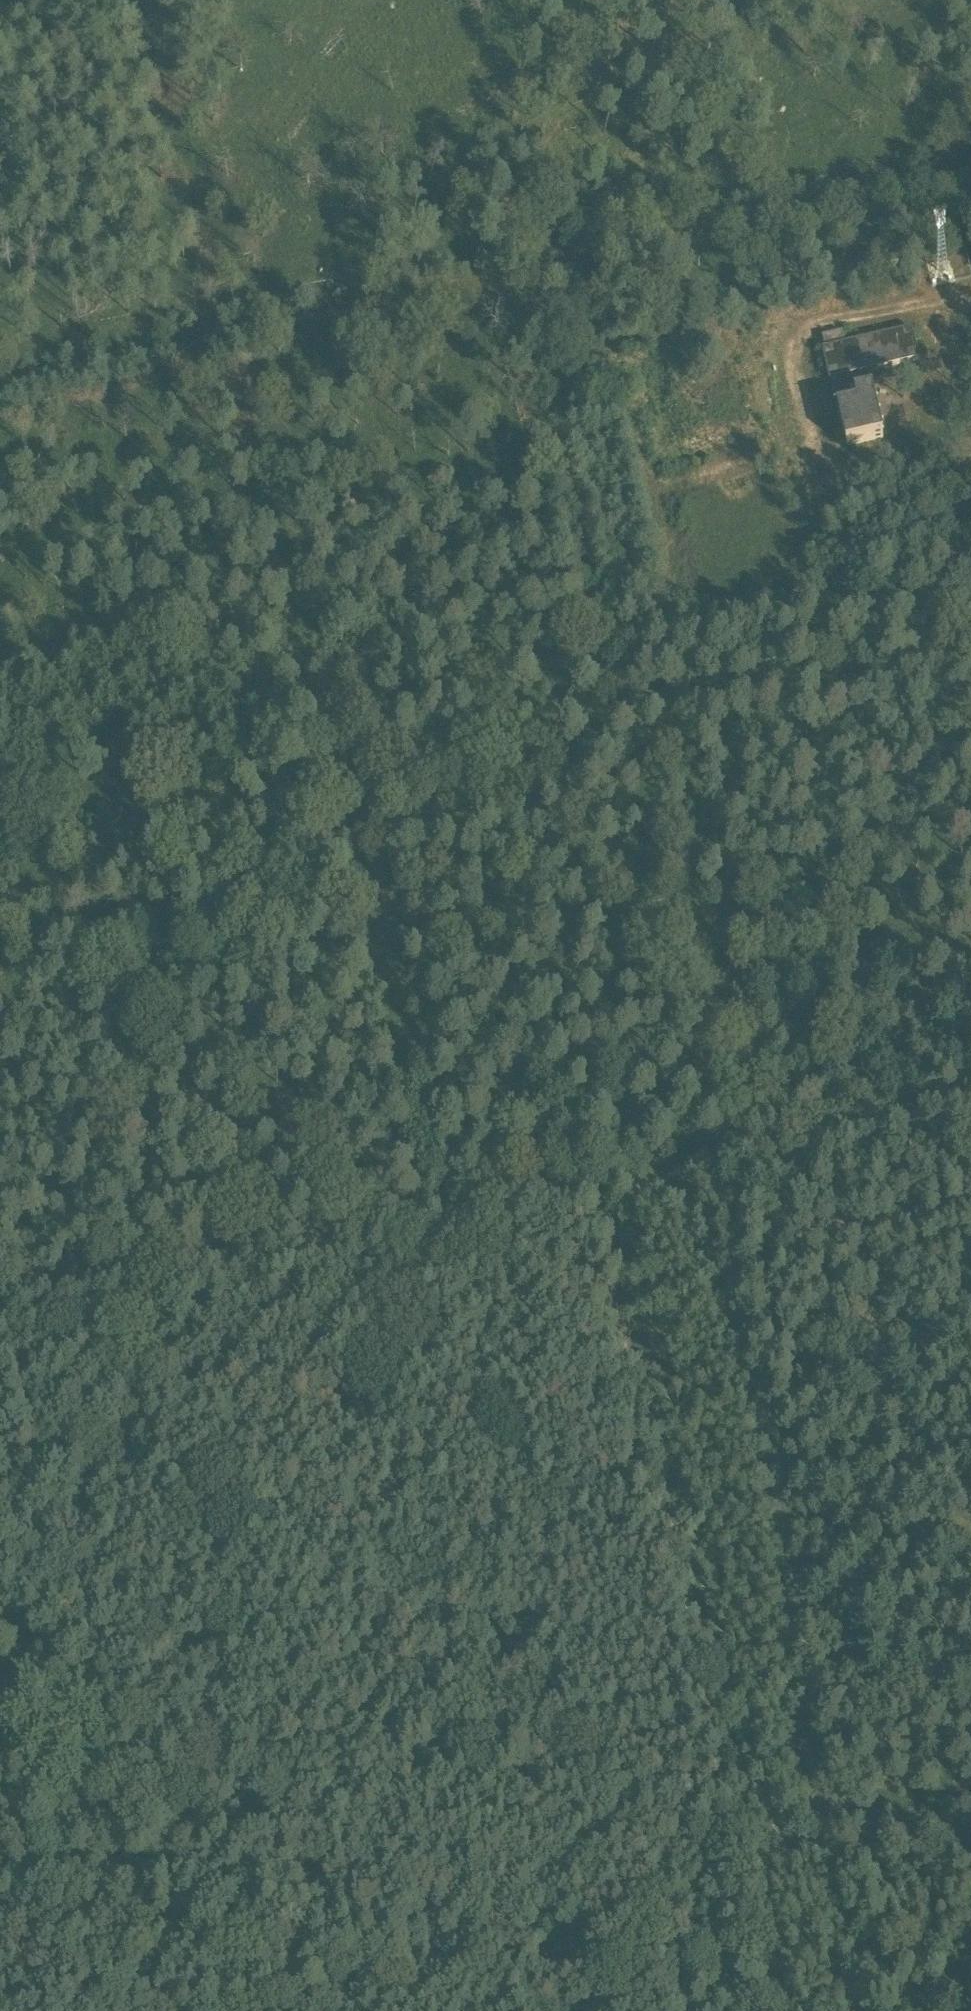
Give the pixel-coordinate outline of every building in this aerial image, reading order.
[(843,332),(823,337),(825,348),(824,349),(831,379),(832,379),(848,446),(865,443),(884,438),(869,372),(920,360),(913,329),(846,345),(843,332)]
